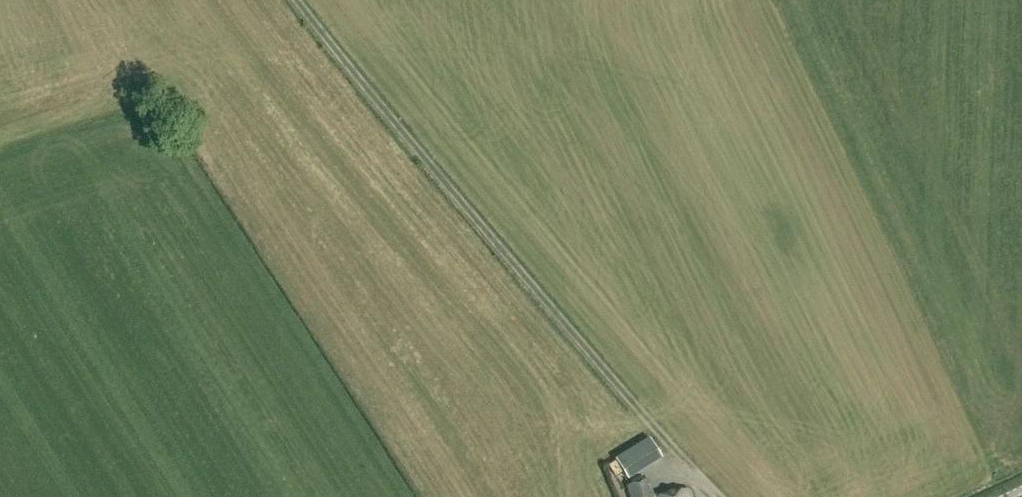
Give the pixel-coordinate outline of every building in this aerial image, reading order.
[(610,451),(624,471),(658,448),(644,428),(610,451)] [(649,481),(628,488),(631,496),(653,496),(649,481)]
